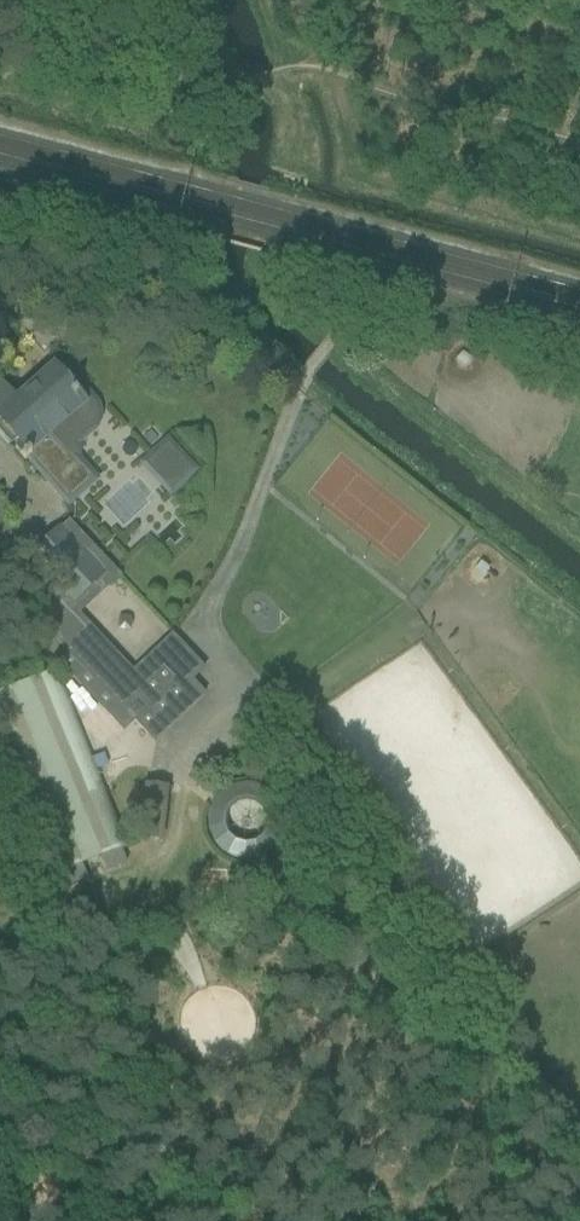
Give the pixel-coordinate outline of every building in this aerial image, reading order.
[(0,288),(0,290),(3,303),(21,300),(18,285),(0,288)] [(52,291),(53,309),(77,308),(76,290),(52,291)] [(68,501),(91,480),(71,456),(62,463),(41,438),(83,402),(52,367),(14,400),(0,385),(0,421),(27,452),(21,457),(25,461),(29,457),(68,501)] [(139,464),(170,499),(199,473),(167,438),(139,464)] [(135,723),(154,743),(207,695),(194,681),(206,670),(173,634),(134,671),(81,614),(121,577),(69,518),(30,553),(72,599),(32,635),(124,733),(135,723)] [(118,620),(116,626),(119,631),(124,633),(130,631),(132,625),(129,620),(124,618),(118,620)] [(66,888),(88,879),(84,868),(102,861),(107,872),(129,864),(92,772),(107,766),(102,754),(87,760),(52,673),(0,694),(0,747),(53,880),(62,877),(66,888)] [(142,840),(163,842),(168,788),(147,786),(142,840)] [(262,839),(241,788),(203,804),(224,854),(262,839)]
